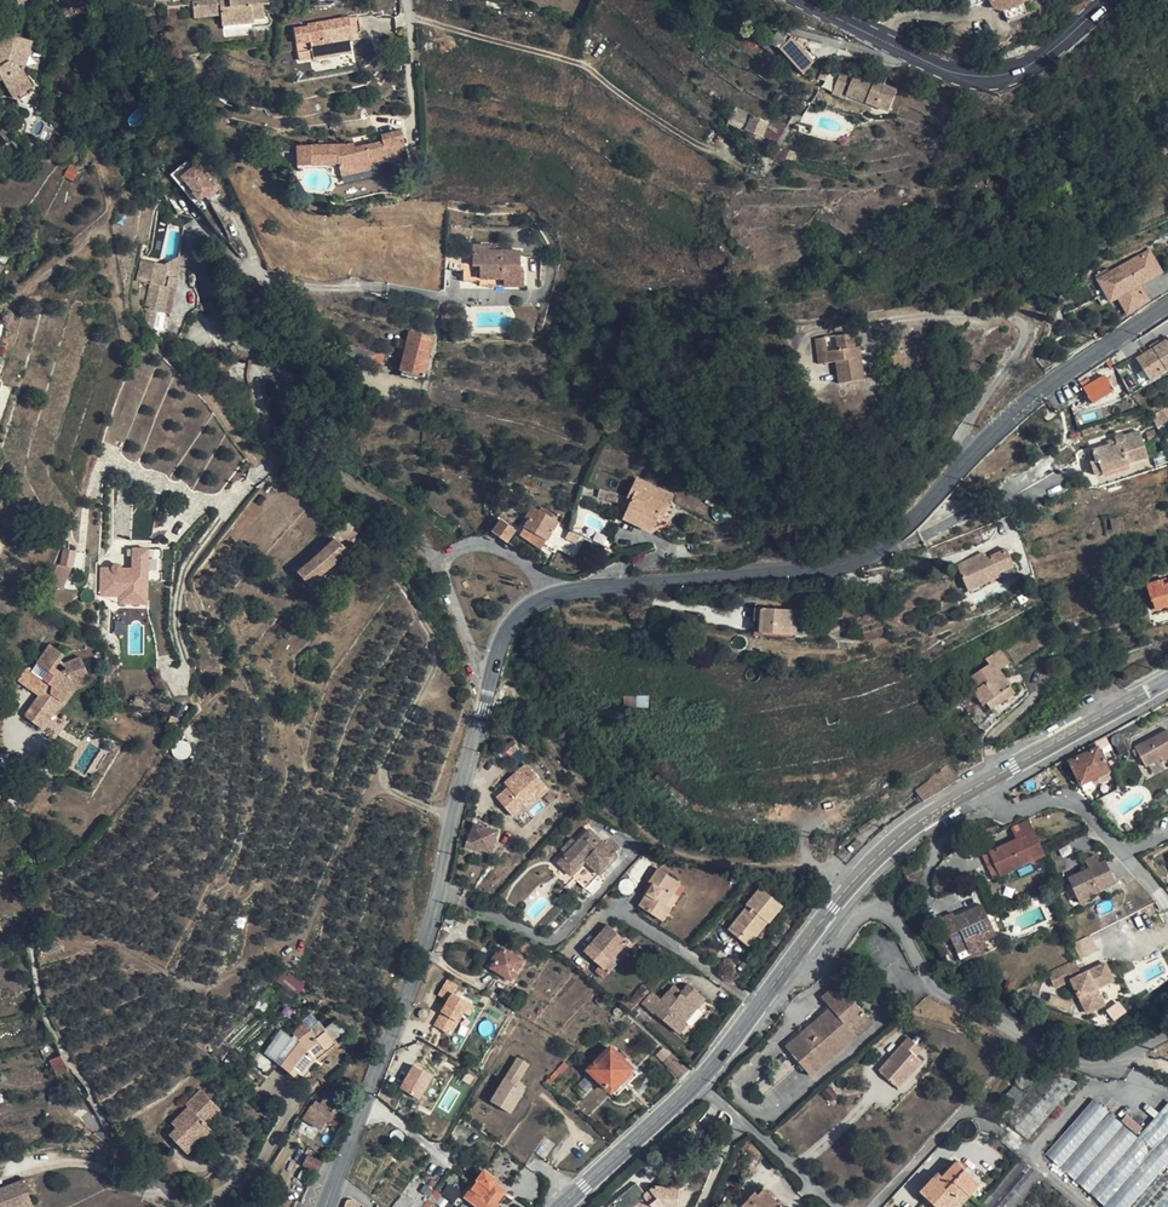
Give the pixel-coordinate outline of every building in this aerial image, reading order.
[(223,0),(205,0),(193,1),(195,17),(221,14),(221,12),(224,11),(223,1),(223,0)] [(267,0),(230,0),(223,1),(224,11),(221,12),(221,14),(222,25),(254,22),(254,18),(264,17),(262,4),(268,3),(267,0)] [(991,1),(991,3),(992,5),(994,7),(996,8),(997,8),(1000,9),(1002,10),(1004,9),(1008,9),(1016,6),(1021,4),(1023,2),(1024,2),(1025,1),(1025,0),(991,0),(991,1)] [(1028,14),(1023,2),(1021,4),(1016,6),(1008,9),(1004,9),(1008,22),(1028,14)] [(180,17),(179,5),(167,5),(168,17),(180,17)] [(361,32),(358,16),(349,17),(307,24),(308,26),(294,29),(298,52),(312,50),(313,58),(314,59),(339,54),(339,53),(351,51),(350,41),(352,40),(351,33),(356,33),(361,32)] [(811,64),(817,58),(828,46),(808,41),(791,35),(777,31),(770,39),(781,50),(783,48),(796,60),(799,55),(811,64)] [(8,62),(20,65),(23,70),(32,41),(4,33),(0,47),(0,67),(8,62)] [(828,46),(817,58),(836,56),(839,49),(828,46)] [(313,58),(312,50),(298,52),(299,60),(313,58)] [(23,70),(20,65),(8,62),(0,67),(0,76),(2,80),(13,99),(33,87),(23,70)] [(852,77),(841,73),(832,93),(846,99),(848,95),(846,94),(852,77)] [(823,87),(831,91),(836,79),(828,76),(823,87)] [(873,85),(852,77),(846,94),(848,95),(851,96),(888,111),(897,90),(875,82),(873,85)] [(239,96),(214,88),(211,95),(215,96),(223,102),(235,108),(239,96)] [(768,122),(751,114),(744,130),(762,137),(763,133),(768,122)] [(783,129),(768,122),(763,133),(776,141),(783,129)] [(406,149),(401,130),(381,135),(383,141),(355,147),(354,142),(346,144),(311,145),(297,145),(297,146),(281,145),(281,148),(281,150),(283,152),(297,151),(297,166),(338,164),(340,171),(387,161),(386,154),(406,149)] [(788,150),(779,147),(773,157),(784,162),(786,158),(788,150)] [(407,157),(406,149),(386,154),(387,161),(387,162),(407,157)] [(797,152),(788,150),(786,158),(796,159),(797,152)] [(222,188),(185,165),(172,186),(209,209),(222,188)] [(77,172),(67,168),(64,177),(73,183),(77,172)] [(462,225),(451,225),(451,239),(465,240),(466,227),(462,226),(462,225)] [(489,244),(473,244),(472,264),(464,263),(464,282),(480,281),(480,285),(524,285),(524,271),(520,271),(521,250),(496,249),(488,249),(489,244)] [(177,278),(181,257),(168,265),(165,276),(177,278)] [(168,265),(142,259),(137,281),(151,284),(145,309),(163,313),(169,288),(175,290),(177,278),(165,276),(168,265)] [(1150,301),(1141,285),(1119,298),(1128,314),(1150,301)] [(175,290),(169,288),(163,313),(170,314),(175,290)] [(1022,303),(1017,290),(1006,293),(1010,307),(1022,303)] [(212,338),(196,318),(193,324),(187,339),(197,348),(212,338)] [(434,337),(410,331),(400,371),(424,377),(434,337)] [(853,348),(851,334),(836,336),(838,350),(827,352),(825,337),(815,339),(819,364),(836,362),(839,362),(840,367),(837,367),(839,384),(865,380),(862,357),(857,358),(856,347),(853,348)] [(232,365),(212,338),(197,348),(223,370),(232,365)] [(1136,358),(1149,379),(1167,368),(1167,339),(1161,344),(1152,348),(1136,358)] [(1150,344),(1152,348),(1161,344),(1158,340),(1150,344)] [(373,351),(351,344),(346,353),(361,364),(367,366),(373,351)] [(378,353),(373,351),(367,366),(379,370),(386,353),(378,353)] [(1107,379),(1105,375),(1084,388),(1093,404),(1114,391),(1112,388),(1117,385),(1112,376),(1107,379)] [(1148,456),(1140,430),(1124,435),(1123,434),(1121,434),(1120,434),(1119,434),(1118,434),(1117,435),(1116,436),(1116,437),(1115,439),(1117,444),(1111,446),(1110,444),(1089,451),(1096,475),(1122,467),(1122,468),(1130,466),(1129,463),(1148,456)] [(1156,434),(1154,430),(1147,432),(1150,442),(1160,439),(1157,433),(1156,434)] [(673,496),(637,479),(629,499),(633,500),(628,512),(654,525),(656,522),(660,513),(664,515),(673,496)] [(611,492),(600,489),(598,497),(609,500),(618,502),(619,494),(611,492)] [(539,511),(532,507),(526,517),(529,518),(525,526),(547,540),(558,522),(554,520),(557,516),(542,508),(539,511)] [(654,525),(628,512),(625,519),(651,532),(654,525)] [(664,515),(660,513),(656,522),(660,523),(664,515)] [(365,534),(348,517),(331,534),(334,538),(348,551),(365,534)] [(516,530),(501,520),(492,531),(507,542),(516,530)] [(547,540),(525,526),(519,534),(542,547),(547,540)] [(334,538),(331,534),(295,566),(300,570),(298,572),(310,585),(348,551),(334,538)] [(130,566),(99,566),(99,596),(117,596),(117,605),(148,605),(148,547),(130,547),(130,566)] [(76,551),(64,549),(61,565),(73,567),(76,551)] [(1014,565),(1007,550),(980,562),(978,556),(957,566),(969,591),(1002,576),(1000,571),(1014,565)] [(1167,582),(1166,580),(1147,585),(1152,600),(1154,600),(1157,610),(1167,607),(1167,581),(1167,582)] [(762,608),(756,608),(755,622),(761,622),(761,633),(796,636),(797,611),(762,608)] [(884,634),(882,627),(864,633),(866,640),(884,634)] [(64,654),(51,645),(37,663),(50,672),(44,679),(47,681),(43,686),(42,692),(40,696),(26,714),(25,717),(40,727),(58,711),(54,708),(60,700),(62,701),(75,686),(85,681),(83,677),(89,675),(81,657),(65,664),(64,664),(66,670),(62,672),(55,675),(51,672),(55,667),(60,660),(64,654)] [(1010,663),(1001,649),(986,659),(989,664),(968,679),(976,690),(974,691),(984,706),(987,703),(998,696),(1002,702),(1015,693),(1015,692),(1000,670),(1010,663)] [(36,674),(27,667),(19,680),(27,686),(36,674)] [(62,672),(55,667),(51,672),(55,675),(62,672)] [(44,679),(36,674),(27,686),(40,696),(42,692),(43,686),(47,681),(44,679)] [(86,685),(85,681),(75,686),(62,701),(60,700),(54,708),(58,711),(65,704),(76,689),(86,685)] [(648,707),(649,696),(624,696),(624,706),(636,706),(648,707)] [(1002,702),(998,696),(987,703),(991,710),(1002,702)] [(1135,747),(1146,767),(1161,758),(1163,761),(1167,758),(1167,730),(1135,747)] [(519,749),(513,741),(501,750),(507,758),(519,749)] [(1109,771),(1098,749),(1071,762),(1081,784),(1109,771)] [(1163,761),(1161,758),(1146,767),(1147,769),(1163,761)] [(502,781),(507,788),(496,796),(513,819),(549,792),(527,762),(502,781)] [(1046,855),(1029,820),(1011,828),(1017,840),(989,853),(1000,877),(1046,855)] [(498,832),(475,824),(470,838),(469,837),(465,848),(479,852),(480,850),(491,853),(498,832)] [(618,856),(590,830),(575,845),(567,854),(559,863),(586,889),(600,875),(618,856)] [(575,845),(571,841),(563,849),(567,854),(575,845)] [(1000,877),(989,853),(984,856),(995,879),(1000,877)] [(1101,865),(1097,856),(1086,861),(1089,870),(1075,877),(1079,885),(1073,888),(1080,904),(1091,899),(1089,896),(1116,883),(1107,862),(1101,865)] [(680,884),(659,869),(652,879),(650,883),(654,885),(640,906),(664,921),(672,909),(665,905),(674,893),(680,884)] [(1079,885),(1075,877),(1069,879),(1073,888),(1079,885)] [(14,882),(8,879),(4,881),(8,887),(14,882)] [(783,906),(761,889),(747,905),(749,906),(729,930),(749,946),(768,922),(770,922),(783,906)] [(680,897),(674,893),(665,905),(672,909),(680,897)] [(995,928),(983,905),(967,913),(969,917),(957,922),(955,919),(953,914),(942,920),(959,955),(969,950),(972,956),(987,948),(985,943),(981,935),(995,928)] [(469,915),(452,908),(447,922),(464,929),(469,915)] [(969,917),(967,913),(955,919),(957,922),(969,917)] [(628,943),(608,925),(584,952),(600,965),(596,970),(604,978),(617,965),(612,961),(625,947),(628,943)] [(998,936),(995,928),(981,935),(985,943),(998,936)] [(1082,957),(1096,949),(1089,936),(1075,944),(1082,957)] [(629,951),(625,947),(612,961),(617,965),(629,951)] [(523,961),(504,949),(492,968),(512,980),(523,961)] [(1074,961),(1048,974),(1055,988),(1070,981),(1088,1016),(1109,1005),(1101,991),(1117,982),(1112,973),(1111,967),(1105,963),(1081,974),(1079,969),(1074,961)] [(301,991),(305,981),(284,973),(280,983),(301,991)] [(446,979),(438,995),(446,999),(433,1026),(454,1036),(471,1002),(454,994),(458,984),(446,979)] [(643,1003),(656,1014),(680,1034),(687,1025),(684,1022),(705,996),(689,983),(682,991),(678,997),(669,990),(662,1000),(652,992),(643,1003)] [(862,1010),(840,983),(822,998),(831,1008),(786,1047),(801,1064),(862,1010)] [(674,984),(669,990),(678,997),(682,991),(674,984)] [(506,1000),(487,990),(485,994),(503,1004),(506,1000)] [(715,1004),(705,996),(684,1022),(687,1025),(680,1034),(686,1039),(715,1004)] [(1112,1019),(1125,1013),(1120,1002),(1107,1008),(1112,1019)] [(643,1003),(632,1016),(638,1022),(644,1028),(656,1014),(643,1003)] [(874,1023),(862,1010),(801,1064),(812,1077),(874,1023)] [(324,1032),(310,1014),(302,1021),(303,1021),(293,1034),(294,1034),(292,1037),(281,1029),(270,1046),(255,1064),(269,1076),(278,1064),(289,1073),(293,1068),(300,1075),(306,1067),(308,1068),(316,1058),(315,1056),(324,1049),(333,1042),(325,1031),(324,1032)] [(923,1049),(909,1037),(879,1071),(899,1089),(923,1062),(916,1056),(923,1049)] [(634,1070),(612,1048),(590,1070),(612,1092),(634,1070)] [(689,1070),(673,1054),(664,1063),(681,1079),(689,1070)] [(69,1070),(62,1056),(50,1061),(57,1075),(69,1070)] [(493,1104),(512,1115),(525,1092),(517,1087),(514,1086),(517,1081),(519,1082),(529,1066),(518,1060),(493,1104)] [(565,1061),(546,1082),(549,1086),(569,1064),(565,1061)] [(410,1065),(400,1090),(422,1099),(432,1074),(410,1065)] [(1045,1074),(1025,1095),(1014,1108),(1004,1119),(1028,1139),(1078,1082),(1045,1074)] [(835,1093),(830,1087),(823,1093),(828,1098),(835,1093)] [(1014,1108),(1025,1095),(1015,1087),(1005,1099),(1008,1102),(1014,1108)] [(329,1089),(327,1089),(326,1089),(325,1090),(324,1091),(323,1092),(317,1100),(322,1102),(320,1104),(315,1101),(312,1107),(311,1106),(308,1110),(303,1118),(320,1129),(325,1122),(327,1122),(329,1121),(340,1102),(335,1099),(337,1095),(329,1090),(329,1089)] [(63,1101),(62,1090),(50,1091),(50,1101),(63,1101)] [(220,1109),(201,1090),(186,1105),(188,1108),(176,1120),(181,1124),(177,1129),(169,1135),(187,1153),(211,1129),(205,1123),(220,1109)] [(1094,1099),(1046,1154),(1090,1193),(1106,1206),(1167,1206),(1167,1104),(1138,1137),(1094,1099)] [(1122,1121),(1137,1133),(1142,1127),(1128,1114),(1122,1121)] [(181,1124),(176,1120),(172,1124),(177,1129),(181,1124)] [(322,1163),(308,1155),(303,1165),(316,1172),(317,1173),(322,1163)] [(1022,1158),(991,1195),(981,1206),(1021,1206),(1041,1183),(1045,1179),(1022,1158)] [(957,1162),(942,1178),(938,1182),(934,1178),(920,1193),(936,1206),(950,1206),(964,1191),(970,1197),(981,1185),(965,1169),(957,1162)] [(486,1171),(467,1197),(480,1206),(499,1206),(500,1206),(496,1203),(506,1191),(495,1183),(498,1180),(486,1171)] [(942,1178),(938,1174),(934,1178),(938,1182),(942,1178)] [(1052,1184),(1045,1179),(1041,1183),(1048,1189),(1052,1184)] [(23,1181),(0,1189),(0,1206),(33,1206),(23,1181)] [(656,1187),(650,1191),(646,1194),(645,1197),(645,1198),(634,1206),(665,1206),(666,1206),(667,1206),(667,1201),(678,1202),(680,1189),(656,1187)] [(765,1190),(759,1197),(756,1193),(744,1206),(783,1206),(765,1190)] [(964,1191),(950,1206),(961,1206),(970,1197),(964,1191)] [(341,1192),(336,1206),(348,1206),(345,1206),(346,1202),(344,1201),(344,1198),(341,1192)]
